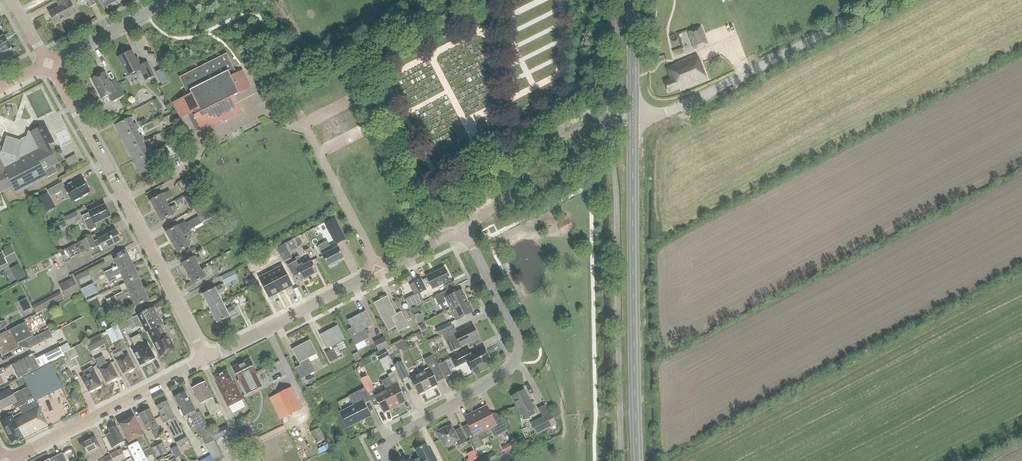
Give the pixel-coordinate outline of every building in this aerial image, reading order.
[(57,2),(60,7),(49,12),(56,24),(76,13),(69,0),(60,0),(57,2)] [(107,10),(121,3),(119,0),(107,0),(103,2),(107,10)] [(485,24),(489,31),(498,27),(494,19),(485,24)] [(708,44),(707,43),(701,27),(688,32),(695,49),(708,44)] [(3,52),(4,53),(2,54),(3,55),(16,47),(16,46),(11,49),(4,36),(2,38),(0,35),(0,54),(3,52)] [(137,62),(132,51),(118,57),(127,76),(140,70),(145,80),(154,76),(147,62),(141,65),(139,61),(137,62)] [(197,132),(203,128),(204,130),(209,127),(208,126),(219,120),(220,122),(234,115),(233,113),(241,109),(237,102),(254,94),(242,70),(237,73),(227,53),(179,77),(188,95),(173,103),(181,118),(188,115),(197,132)] [(681,89),(706,79),(697,55),(674,64),(675,65),(667,68),(671,79),(664,82),(668,92),(680,87),(681,89)] [(167,68),(161,70),(165,83),(171,81),(167,68)] [(112,102),(125,95),(117,79),(110,82),(105,72),(92,79),(102,98),(108,95),(112,102)] [(137,130),(139,129),(136,123),(134,124),(131,118),(115,125),(122,137),(137,130)] [(1,192),(13,186),(16,194),(57,173),(57,172),(53,166),(58,163),(49,145),(54,142),(45,125),(31,132),(29,132),(26,139),(23,141),(7,136),(3,148),(0,147),(0,190),(1,192)] [(122,137),(128,149),(143,142),(145,141),(142,135),(140,136),(137,130),(122,137)] [(151,152),(149,148),(147,149),(143,142),(128,149),(134,162),(149,154),(151,152)] [(186,157),(180,146),(175,148),(181,160),(186,157)] [(692,153),(694,158),(703,155),(701,149),(692,153)] [(65,160),(70,168),(80,163),(75,154),(65,160)] [(152,160),(149,154),(134,162),(140,174),(155,166),(157,164),(155,159),(152,160)] [(189,192),(197,188),(190,176),(182,179),(189,192)] [(71,197),(73,201),(89,192),(82,178),(65,188),(62,182),(47,191),(51,197),(61,192),(66,200),(71,197)] [(150,201),(156,211),(168,205),(165,201),(173,196),(170,190),(162,194),(150,201)] [(184,196),(187,202),(189,204),(191,209),(201,204),(193,191),(184,196)] [(55,207),(47,192),(34,200),(43,214),(55,207)] [(195,211),(202,223),(214,217),(207,204),(195,211)] [(110,216),(105,205),(89,212),(90,213),(82,216),(89,230),(92,231),(96,229),(97,226),(95,223),(110,216)] [(170,208),(168,205),(156,211),(161,221),(173,215),(173,214),(175,213),(171,207),(170,208)] [(69,225),(80,220),(76,212),(65,218),(69,225)] [(336,244),(345,239),(334,218),(325,223),(336,244)] [(558,225),(561,231),(572,225),(569,219),(558,225)] [(172,242),(183,236),(190,232),(185,222),(178,226),(166,232),(172,242)] [(91,237),(73,246),(78,255),(100,244),(103,250),(121,241),(116,230),(98,240),(93,242),(91,237)] [(189,246),(191,245),(187,239),(185,240),(183,236),(172,242),(177,253),(189,246)] [(331,266),(335,264),(335,262),(343,258),(338,247),(332,250),(327,241),(318,246),(322,255),(328,266),(330,265),(331,266)] [(284,244),(278,247),(286,262),(292,259),(284,244)] [(70,259),(78,255),(73,246),(60,252),(65,263),(71,260),(70,259)] [(133,265),(127,254),(114,260),(118,267),(112,269),(114,274),(133,265)] [(197,264),(199,263),(196,256),(194,257),(182,264),(188,274),(199,267),(197,264)] [(304,280),(309,277),(308,276),(317,272),(311,261),(302,265),(298,256),(286,262),(291,272),(294,277),(299,275),(301,280),(304,279),(304,280)] [(249,268),(254,265),(252,261),(252,260),(246,262),(247,264),(249,268)] [(18,265),(13,267),(18,275),(23,273),(18,265)] [(122,276),(125,283),(138,277),(133,265),(114,274),(116,279),(122,276)] [(201,270),(199,267),(188,274),(193,284),(205,277),(211,274),(207,266),(201,270)] [(282,266),(270,271),(281,292),(292,286),(282,266)] [(421,279),(414,282),(419,293),(426,290),(426,288),(431,285),(433,289),(451,280),(444,267),(426,276),(427,278),(422,281),(421,279)] [(114,274),(112,269),(104,273),(106,278),(114,274)] [(221,277),(225,284),(238,278),(234,270),(221,277)] [(259,277),(269,298),(281,292),(270,271),(259,277)] [(80,283),(91,278),(88,272),(77,277),(80,283)] [(114,274),(106,278),(109,282),(116,279),(114,274)] [(138,277),(125,283),(128,290),(122,292),(125,297),(143,289),(138,277)] [(72,279),(59,286),(66,299),(79,292),(72,279)] [(93,283),(81,289),(85,298),(97,292),(93,283)] [(208,290),(204,292),(204,293),(203,294),(210,308),(222,302),(218,294),(225,291),(222,285),(215,288),(208,291),(208,290)] [(126,299),(131,297),(136,306),(149,300),(143,289),(125,297),(126,299)] [(447,301),(450,309),(467,301),(462,290),(450,296),(447,290),(434,296),(439,305),(447,301)] [(117,301),(125,297),(122,292),(110,298),(112,303),(117,301)] [(411,296),(405,299),(410,308),(423,302),(420,295),(413,299),(411,296)] [(88,300),(87,300),(93,312),(94,311),(102,307),(96,296),(88,300)] [(119,305),(127,302),(126,299),(125,297),(117,301),(119,305)] [(388,330),(396,326),(398,331),(408,326),(401,312),(396,314),(387,297),(376,302),(380,310),(378,311),(384,321),(388,330)] [(31,299),(23,301),(26,310),(33,308),(31,299)] [(473,312),(467,301),(450,309),(456,320),(473,312)] [(226,310),(222,302),(210,308),(217,323),(219,322),(219,323),(224,321),(223,320),(229,317),(229,316),(236,313),(233,307),(226,310)] [(126,318),(136,313),(133,306),(123,311),(126,318)] [(161,324),(153,308),(137,316),(142,325),(145,332),(149,331),(154,341),(161,354),(164,352),(165,353),(173,349),(172,348),(173,348),(169,341),(172,339),(167,330),(162,332),(159,325),(161,324)] [(352,328),(348,330),(356,345),(369,338),(364,329),(372,325),(365,312),(348,321),(352,328)] [(132,330),(142,325),(137,316),(127,321),(132,330)] [(26,322),(0,335),(0,352),(2,356),(20,347),(18,343),(32,336),(26,322)] [(424,322),(418,325),(421,331),(427,328),(424,322)] [(450,322),(436,329),(439,335),(442,334),(453,328),(450,322)] [(455,328),(453,328),(442,334),(451,352),(462,347),(461,346),(479,337),(473,325),(457,333),(455,328)] [(123,337),(122,335),(118,326),(110,330),(111,332),(109,333),(113,342),(123,337)] [(338,326),(321,335),(327,348),(331,346),(333,349),(326,353),(330,362),(342,356),(340,352),(349,348),(344,339),(338,326)] [(49,330),(26,341),(30,348),(53,337),(49,330)] [(85,341),(90,352),(105,345),(99,334),(85,341)] [(136,349),(134,350),(134,351),(133,352),(136,357),(137,356),(141,364),(147,361),(148,362),(153,360),(153,358),(154,358),(147,344),(145,345),(140,334),(131,338),(136,349)] [(373,341),(379,352),(380,351),(385,349),(389,347),(383,336),(373,341)] [(301,379),(315,372),(308,358),(317,354),(310,341),(293,349),(297,357),(299,356),(301,362),(301,361),(303,364),(295,368),(301,379)] [(63,353),(65,358),(72,354),(74,359),(79,357),(74,347),(71,349),(64,353),(63,353)] [(123,374),(135,368),(128,354),(125,356),(121,348),(113,352),(115,357),(118,356),(120,359),(117,360),(123,374)] [(466,361),(471,370),(490,360),(484,348),(471,355),(468,349),(451,358),(455,367),(466,361)] [(27,356),(11,365),(17,379),(22,376),(34,370),(39,368),(33,354),(27,357),(27,356)] [(71,369),(77,366),(74,359),(72,354),(65,358),(71,369)] [(95,360),(100,369),(107,382),(111,380),(112,381),(117,378),(116,377),(118,377),(111,363),(108,365),(103,356),(95,360)] [(430,368),(420,373),(428,390),(439,385),(432,372),(439,368),(433,356),(426,359),(430,368)] [(256,373),(249,360),(248,361),(246,360),(243,361),(243,363),(234,368),(240,380),(238,381),(245,395),(262,386),(255,373),(256,373)] [(402,361),(393,365),(396,371),(401,380),(410,376),(402,361)] [(23,378),(35,400),(36,401),(62,388),(50,365),(23,378)] [(101,385),(102,385),(94,371),(92,367),(90,368),(83,372),(85,376),(82,378),(81,378),(83,383),(84,382),(89,391),(90,391),(90,392),(94,390),(94,389),(96,388),(96,389),(101,386),(101,385)] [(228,407),(243,399),(235,384),(233,385),(227,371),(225,372),(224,371),(220,373),(221,374),(215,377),(219,384),(217,385),(228,407)] [(403,383),(401,380),(396,371),(388,375),(389,377),(381,381),(386,390),(395,407),(406,402),(398,386),(403,383)] [(418,395),(428,390),(420,373),(409,378),(418,395)] [(313,375),(306,378),(309,384),(316,380),(313,375)] [(367,393),(374,390),(367,376),(360,379),(365,389),(367,393)] [(221,410),(218,404),(216,405),(205,382),(192,388),(200,404),(204,402),(211,416),(221,410)] [(375,395),(384,413),(395,407),(386,390),(385,390),(384,388),(383,387),(378,390),(379,393),(375,395)] [(277,395),(271,398),(273,397),(275,403),(280,400),(285,410),(280,412),(283,417),(281,418),(287,415),(287,416),(301,409),(291,388),(277,394),(277,395)] [(0,394),(0,409),(13,403),(16,408),(26,403),(21,392),(20,391),(13,395),(10,389),(0,394)] [(371,401),(367,393),(365,389),(349,397),(354,407),(342,413),(349,427),(370,416),(364,404),(371,401)] [(530,417),(536,413),(534,409),(534,408),(524,390),(512,396),(521,415),(523,420),(531,419),(530,417)] [(197,414),(191,401),(190,402),(185,392),(174,397),(184,416),(188,414),(198,433),(199,433),(205,444),(213,459),(220,455),(213,440),(199,413),(197,414)] [(35,400),(19,408),(22,413),(13,417),(12,416),(1,421),(0,421),(11,443),(22,437),(23,440),(24,439),(23,439),(48,427),(38,405),(36,401),(35,400)] [(156,406),(161,416),(160,416),(163,423),(167,421),(169,426),(168,427),(178,446),(187,442),(183,435),(183,434),(175,417),(167,401),(156,406)] [(496,436),(507,430),(498,414),(493,417),(487,406),(476,411),(486,430),(491,428),(496,436)] [(150,409),(139,414),(148,432),(152,430),(156,439),(163,435),(158,426),(150,409)] [(486,430),(476,411),(465,417),(472,431),(467,434),(475,450),(484,445),(482,440),(489,437),(486,430)] [(550,413),(530,423),(536,434),(556,424),(550,413)] [(119,424),(129,442),(131,445),(128,446),(136,460),(147,460),(146,458),(153,454),(134,417),(119,424)] [(445,447),(456,441),(459,446),(468,442),(461,428),(454,431),(451,425),(443,429),(443,428),(436,432),(439,439),(440,438),(445,447)] [(110,433),(106,435),(112,448),(125,442),(117,426),(109,430),(110,433)] [(229,432),(226,426),(211,433),(214,440),(229,432)] [(322,427),(314,432),(320,443),(328,438),(322,427)] [(248,432),(239,436),(243,443),(247,451),(255,447),(251,439),(248,432)] [(88,459),(89,460),(94,460),(105,456),(103,452),(102,452),(95,437),(80,444),(88,459)] [(515,442),(506,447),(509,451),(517,446),(515,442)] [(156,457),(167,452),(163,443),(152,449),(156,457)] [(434,455),(432,455),(426,444),(415,449),(419,456),(411,460),(437,460),(434,455)] [(242,447),(236,449),(241,460),(249,460),(242,447)] [(117,451),(111,454),(114,460),(121,460),(126,458),(121,449),(117,451)] [(467,454),(469,458),(470,460),(473,460),(478,459),(473,450),(467,454)]
